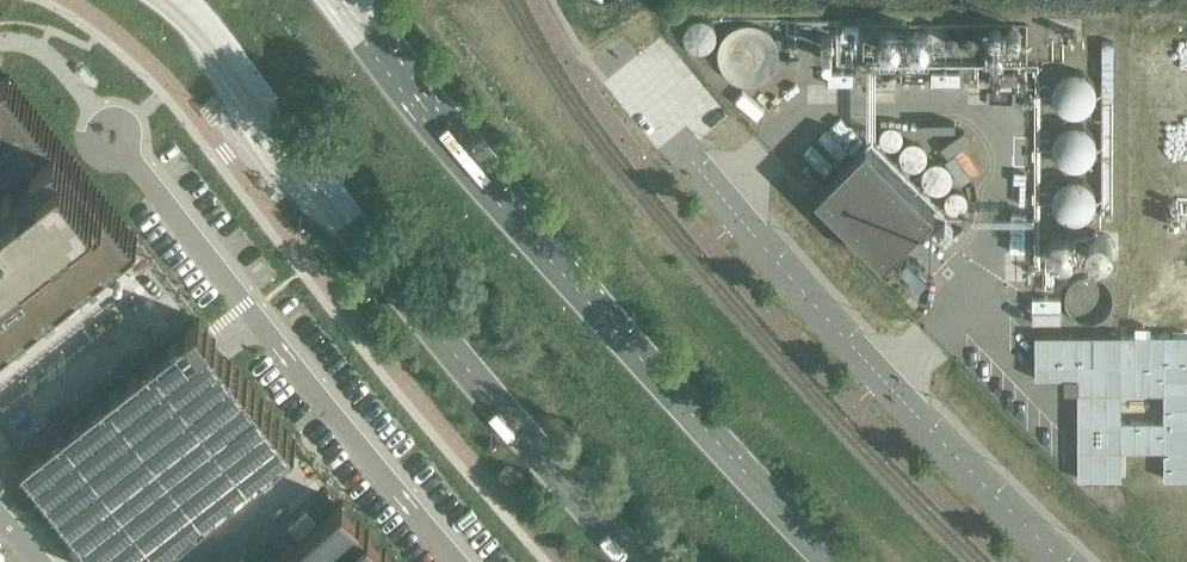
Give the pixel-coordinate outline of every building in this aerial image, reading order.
[(717,38),(717,36),(717,35),(716,33),(716,31),(715,29),(714,27),(712,25),(711,24),(709,22),(706,21),(704,21),(702,20),(700,20),(698,20),(696,21),(694,21),(692,22),(691,23),(689,24),(688,26),(687,28),(685,30),(685,32),(684,34),(684,36),(684,39),(685,41),(686,43),(687,45),(688,47),(689,48),(691,50),(692,51),(694,51),(696,52),(698,53),(700,53),(702,53),(704,52),(706,52),(709,51),(711,49),(712,48),(714,46),(715,44),(716,42),(716,40),(717,38)] [(778,57),(779,54),(778,50),(778,47),(777,43),(776,41),(775,40),(774,38),(773,36),(772,35),(770,33),(769,31),(767,30),(765,29),(764,28),(762,27),(760,26),(758,25),(756,25),(754,24),(752,24),(750,24),(748,24),(746,24),(744,24),(740,25),(737,26),(734,28),(731,30),(728,32),(726,34),(724,36),(723,38),(722,39),(721,41),(721,43),(720,45),(719,47),(719,49),(719,51),(719,54),(719,56),(719,58),(719,60),(720,62),(721,64),(721,66),(722,68),(723,70),(724,71),(726,73),(728,75),(731,78),(734,80),(737,81),(740,82),(744,83),(746,83),(748,84),(750,84),(752,83),(754,83),(756,83),(758,82),(760,81),(762,81),(764,80),(765,78),(767,77),(769,76),(770,74),(772,73),(773,71),(774,69),(775,68),(776,66),(777,64),(778,60),(778,57)] [(1022,35),(1022,34),(1022,33),(1022,31),(1021,30),(1021,29),(1020,28),(1019,28),(1018,27),(1017,27),(1016,26),(1015,26),(1014,26),(1012,26),(1011,27),(1010,27),(1009,28),(1008,28),(1008,29),(1007,30),(1007,31),(1006,33),(1006,34),(1006,35),(1007,36),(1007,37),(1008,38),(1008,39),(1009,40),(1010,41),(1011,41),(1012,41),(1014,42),(1015,42),(1016,41),(1017,41),(1018,41),(1019,40),(1020,39),(1021,38),(1021,37),(1022,36),(1022,35)] [(1003,35),(1003,34),(1003,33),(1002,32),(1002,31),(1001,30),(1001,29),(1000,28),(999,28),(998,27),(997,27),(996,27),(995,27),(994,27),(993,27),(992,28),(991,28),(990,29),(989,30),(989,31),(988,32),(988,33),(988,34),(988,35),(988,36),(989,37),(989,38),(990,39),(991,40),(992,40),(993,41),(994,41),(995,41),(996,41),(997,41),(998,41),(999,40),(1000,40),(1001,39),(1001,38),(1002,37),(1002,36),(1003,35)] [(901,41),(901,40),(901,39),(901,37),(900,36),(900,35),(899,33),(898,32),(897,31),(895,30),(894,30),(892,29),(891,29),(889,29),(888,29),(887,29),(885,30),(884,30),(883,31),(882,32),(881,33),(880,34),(880,35),(879,37),(879,38),(878,40),(879,42),(879,43),(880,45),(880,46),(881,47),(882,48),(883,49),(884,50),(885,50),(887,51),(888,51),(889,51),(891,51),(892,51),(894,50),(895,50),(897,49),(898,48),(899,47),(900,45),(900,44),(901,43),(901,41)] [(930,41),(930,40),(930,39),(930,37),(929,36),(929,35),(928,33),(927,32),(926,31),(924,30),(923,29),(921,29),(920,29),(918,29),(917,29),(915,29),(914,30),(913,30),(912,31),(911,32),(910,33),(909,34),(908,35),(908,37),(908,38),(907,40),(908,41),(908,43),(908,44),(909,46),(910,47),(911,48),(912,49),(913,50),(914,50),(915,51),(917,51),(918,51),(920,51),(921,51),(923,50),(924,50),(926,49),(927,48),(928,46),(929,45),(929,44),(930,42),(930,41)] [(979,37),(979,36),(979,35),(978,34),(978,33),(977,32),(977,31),(976,31),(975,30),(974,30),(973,29),(972,29),(971,29),(970,29),(969,30),(968,30),(967,31),(966,31),(965,32),(965,33),(964,34),(964,35),(964,36),(964,37),(964,38),(965,39),(965,40),(966,41),(967,42),(968,43),(969,43),(970,43),(971,44),(972,44),(973,43),(974,43),(975,43),(976,42),(977,41),(977,40),(978,39),(978,38),(979,37)] [(959,38),(959,36),(959,35),(958,33),(957,32),(955,30),(954,30),(952,30),(950,30),(949,30),(947,31),(946,33),(945,34),(945,36),(945,38),(946,40),(947,41),(949,42),(950,43),(952,43),(954,43),(955,42),(957,41),(958,40),(959,38)] [(1004,54),(1004,53),(1004,51),(1003,50),(1003,49),(1002,48),(1002,47),(1001,47),(1000,46),(999,45),(998,45),(997,45),(995,45),(994,45),(993,45),(992,46),(991,46),(990,47),(990,48),(989,49),(989,50),(988,51),(988,53),(988,54),(989,55),(989,56),(990,57),(990,58),(991,59),(992,59),(993,60),(994,60),(995,60),(997,60),(998,60),(999,60),(1000,59),(1001,59),(1002,58),(1002,57),(1003,56),(1003,55),(1004,54)] [(832,56),(832,55),(832,53),(832,52),(831,51),(830,50),(829,50),(827,49),(826,50),(825,50),(824,51),(823,52),(823,53),(822,54),(822,55),(823,56),(823,57),(824,58),(825,59),(826,59),(827,60),(829,59),(830,59),(831,59),(831,58),(832,57),(832,56)] [(1096,95),(1096,92),(1096,89),(1095,86),(1094,83),(1093,81),(1092,79),(1090,76),(1088,75),(1085,73),(1083,72),(1080,71),(1077,70),(1074,70),(1071,70),(1069,71),(1066,72),(1063,73),(1061,75),(1059,76),(1057,79),(1055,81),(1054,84),(1053,86),(1052,89),(1052,92),(1052,95),(1053,98),(1054,100),(1055,103),(1057,105),(1059,107),(1061,109),(1063,111),(1066,112),(1069,113),(1071,114),(1074,114),(1077,114),(1080,113),(1083,112),(1085,111),(1088,109),(1090,107),(1092,105),(1093,103),(1094,100),(1095,98),(1096,95)] [(858,72),(828,72),(828,84),(857,84),(858,72)] [(960,72),(932,72),(932,83),(960,83),(960,72)] [(0,79),(0,348),(136,241),(6,75),(0,79)] [(1096,147),(1097,145),(1096,142),(1096,139),(1095,136),(1094,133),(1092,131),(1090,129),(1088,127),(1086,125),(1083,124),(1080,123),(1077,122),(1074,122),(1071,122),(1069,123),(1066,124),(1063,125),(1061,127),(1059,129),(1057,131),(1055,133),(1054,136),(1053,139),(1052,142),(1052,145),(1052,147),(1053,150),(1054,153),(1055,156),(1057,158),(1059,160),(1061,162),(1063,164),(1066,165),(1069,166),(1071,167),(1074,167),(1077,167),(1080,166),(1083,165),(1086,164),(1088,162),(1090,160),(1092,158),(1094,156),(1095,153),(1096,150),(1096,147)] [(902,137),(902,136),(902,135),(902,133),(901,132),(901,131),(900,130),(899,129),(898,128),(897,127),(896,126),(894,126),(893,126),(891,125),(890,126),(889,126),(887,126),(886,127),(885,128),(884,129),(883,130),(882,131),(882,132),(881,133),(881,135),(881,136),(881,137),(881,139),(882,140),(882,141),(883,143),(884,144),(885,145),(886,145),(887,146),(889,146),(890,147),(891,147),(893,147),(894,146),(896,146),(897,145),(898,145),(899,144),(900,143),(901,141),(901,140),(902,139),(902,137)] [(867,140),(817,191),(885,257),(935,206),(867,140)] [(927,157),(927,155),(927,154),(926,152),(926,150),(925,149),(924,147),(923,146),(922,145),(920,144),(919,143),(917,142),(915,142),(914,142),(912,142),(910,142),(908,143),(907,144),(905,145),(904,146),(903,147),(902,149),(901,150),(901,152),(900,154),(900,155),(900,157),(901,159),(901,160),(902,162),(903,163),(904,165),(905,166),(907,167),(908,168),(910,168),(912,169),(914,169),(915,169),(917,168),(919,168),(920,167),(922,166),(923,165),(924,163),(925,162),(926,160),(926,159),(927,157)] [(954,152),(945,159),(962,182),(971,176),(954,152)] [(952,179),(952,177),(952,175),(951,174),(951,172),(950,170),(949,169),(947,167),(946,166),(944,165),(943,164),(941,164),(939,163),(937,163),(936,163),(934,164),(932,164),(930,165),(929,166),(927,167),(926,169),(925,170),(924,172),(924,174),(923,175),(923,177),(923,179),(924,181),(924,183),(925,184),(926,186),(927,187),(929,189),(930,190),(932,191),(934,191),(935,192),(937,192),(939,191),(941,191),(943,191),(944,190),(946,189),(947,187),(949,186),(950,185),(951,183),(951,181),(952,179)] [(810,171),(800,182),(809,190),(819,180),(810,171)] [(1097,201),(1097,198),(1097,196),(1096,193),(1095,191),(1094,188),(1093,186),(1091,183),(1088,181),(1086,179),(1083,178),(1080,177),(1077,176),(1074,176),(1071,177),(1068,177),(1066,178),(1064,179),(1061,181),(1059,182),(1058,184),(1056,187),(1054,189),(1053,192),(1053,195),(1052,198),(1053,202),(1053,205),(1054,208),(1056,210),(1058,213),(1059,215),(1061,216),(1064,218),(1066,219),(1068,220),(1071,220),(1074,221),(1077,221),(1080,220),(1083,219),(1086,218),(1088,216),(1091,214),(1093,211),(1094,209),(1095,206),(1096,204),(1097,201)] [(967,202),(967,201),(967,200),(967,198),(966,197),(966,196),(965,195),(964,194),(963,193),(962,192),(960,191),(959,191),(958,191),(956,191),(955,191),(954,191),(952,191),(951,192),(950,193),(949,194),(948,195),(947,196),(947,197),(946,198),(946,200),(946,201),(946,202),(946,204),(947,205),(947,206),(948,208),(949,209),(950,210),(951,210),(952,211),(954,211),(955,212),(956,212),(958,212),(959,211),(960,211),(962,210),(963,209),(964,209),(965,208),(966,206),(966,205),(967,204),(967,202)] [(1077,248),(1077,246),(1077,244),(1076,242),(1076,241),(1075,239),(1074,237),(1072,236),(1071,235),(1069,234),(1068,233),(1066,232),(1064,232),(1062,232),(1060,232),(1058,232),(1056,233),(1055,234),(1053,235),(1052,236),(1050,237),(1049,239),(1048,241),(1048,243),(1048,244),(1047,246),(1048,248),(1048,250),(1048,252),(1049,254),(1050,255),(1052,257),(1053,258),(1055,259),(1056,260),(1058,261),(1060,261),(1062,261),(1064,261),(1066,261),(1068,260),(1069,259),(1071,258),(1073,257),(1074,255),(1075,254),(1076,252),(1076,250),(1077,248)] [(1114,248),(1114,246),(1114,244),(1113,243),(1113,241),(1112,239),(1111,238),(1110,236),(1108,235),(1107,234),(1105,233),(1103,233),(1101,232),(1100,232),(1098,232),(1096,233),(1094,233),(1092,234),(1091,235),(1089,236),(1088,238),(1087,239),(1086,241),(1086,243),(1085,244),(1085,246),(1085,248),(1086,250),(1086,252),(1087,253),(1088,255),(1089,256),(1091,258),(1092,259),(1094,259),(1096,260),(1098,260),(1100,261),(1101,260),(1103,260),(1105,259),(1107,259),(1108,258),(1110,256),(1111,255),(1112,253),(1113,252),(1113,250),(1114,248)] [(927,282),(906,261),(898,269),(919,290),(927,282)] [(1113,301),(1113,298),(1113,295),(1112,293),(1111,290),(1110,287),(1109,285),(1107,283),(1105,281),(1103,279),(1101,277),(1099,276),(1096,275),(1093,275),(1090,274),(1088,274),(1085,275),(1082,275),(1080,276),(1077,277),(1075,279),(1073,281),(1071,283),(1069,285),(1068,287),(1067,290),(1066,293),(1065,295),(1065,298),(1065,301),(1066,304),(1067,306),(1068,309),(1069,311),(1071,313),(1073,315),(1075,317),(1077,319),(1080,320),(1082,321),(1085,322),(1088,322),(1090,322),(1093,322),(1096,321),(1098,320),(1101,319),(1103,317),(1105,315),(1107,313),(1109,311),(1110,309),(1111,306),(1112,304),(1113,301)] [(296,443),(198,318),(23,456),(22,457),(105,561),(144,561),(288,448),(296,443)] [(1127,333),(1035,334),(1035,377),(1079,377),(1080,477),(1085,477),(1120,477),(1120,448),(1165,448),(1165,477),(1186,477),(1186,333),(1127,333)] [(273,561),(394,561),(341,502),(273,561)]
